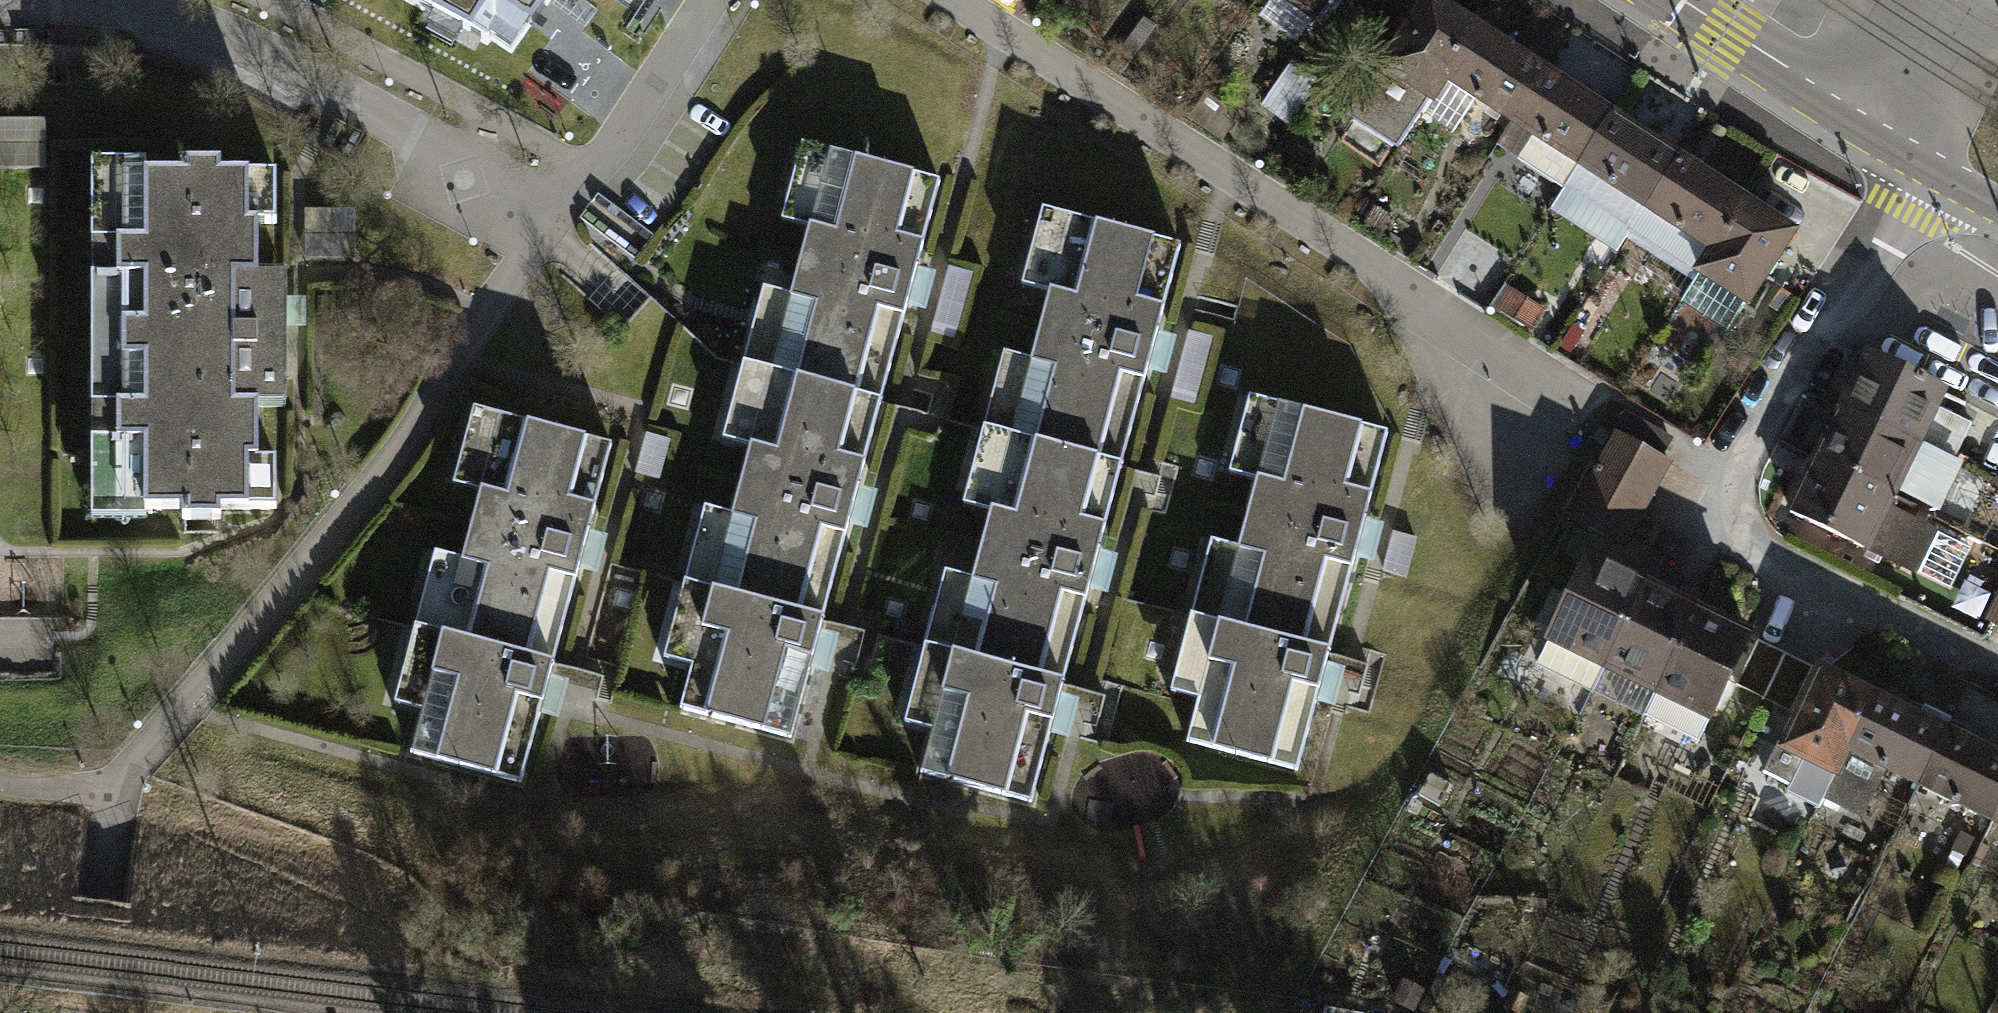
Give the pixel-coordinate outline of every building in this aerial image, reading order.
[(484,33),(489,26),(512,43),(541,0),(424,0),(484,33)] [(1314,20),(1328,0),(1286,0),(1314,20)] [(1373,67),(1427,102),(1442,80),(1707,251),(1692,274),(1744,307),(1781,250),(1795,229),(1693,163),(1663,144),(1533,59),(1505,41),(1441,0),(1417,0),(1410,10),(1373,67)] [(1318,81),(1293,63),(1265,103),(1290,121),(1318,81)] [(0,119),(0,168),(45,168),(44,119),(0,119)] [(830,152),(771,372),(880,401),(939,181),(830,152)] [(140,174),(117,197),(117,277),(122,277),(122,405),(117,405),(117,486),(139,509),(182,509),(182,519),(221,519),(221,509),(275,509),(275,460),(258,460),(258,406),(286,406),(286,276),(258,276),(258,222),(275,222),(276,174),(220,174),(220,164),(182,164),(182,174),(140,174)] [(354,258),(354,209),(306,209),(306,259),(354,258)] [(1070,216),(1011,437),(1120,466),(1180,246),(1070,216)] [(955,336),(972,274),(949,268),(932,331),(955,336)] [(1542,310),(1510,289),(1499,307),(1531,327),(1542,310)] [(1194,405),(1212,338),(1190,332),(1172,399),(1194,405)] [(1925,528),(1885,509),(1942,390),(1859,351),(1783,509),(1905,568),(1925,528)] [(771,372),(712,591),(821,620),(880,401),(771,372)] [(1278,404),(1219,624),(1329,653),(1387,433),(1278,404)] [(1670,440),(1624,414),(1614,432),(1661,458),(1670,440)] [(501,416),(442,635),(552,664),(611,445),(501,416)] [(1614,432),(1568,516),(1625,544),(1669,462),(1661,458),(1614,432)] [(657,479),(668,440),(646,434),(635,473),(657,479)] [(1011,437),(952,655),(1062,684),(1120,466),(1011,437)] [(1406,577),(1416,539),(1394,533),(1384,571),(1406,577)] [(1585,547),(1539,639),(1705,721),(1751,629),(1585,547)] [(1978,617),(1997,626),(1997,577),(1978,617)] [(712,591),(681,709),(790,738),(821,620),(712,591)] [(1219,624),(1187,741),(1297,771),(1329,653),(1219,624)] [(442,635),(410,753),(520,782),(552,664),(442,635)] [(952,655),(921,773),(1030,802),(1062,684),(952,655)] [(1842,756),(1997,828),(1997,755),(1813,669),(1775,753),(1832,779),(1842,756)]
